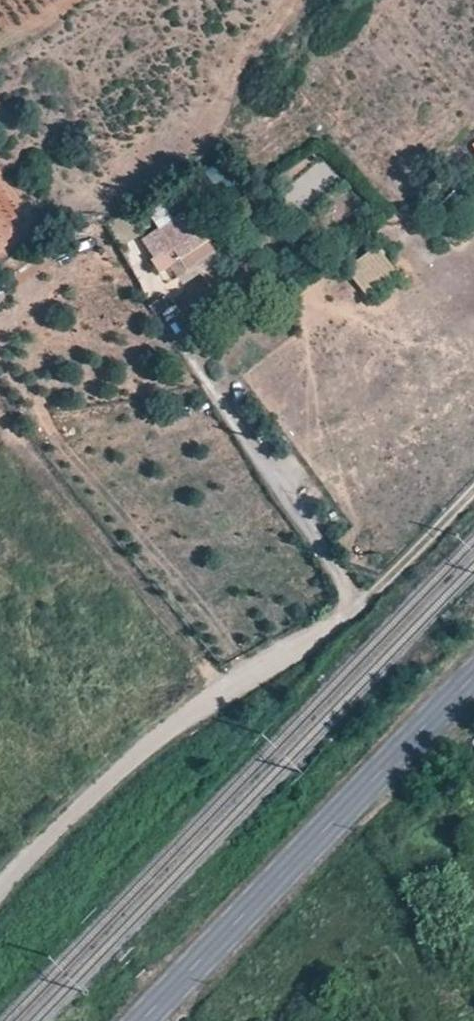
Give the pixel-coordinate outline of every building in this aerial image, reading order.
[(176,204),(170,195),(160,201),(167,210),(176,204)] [(147,219),(143,212),(133,220),(137,226),(147,219)] [(199,223),(216,247),(227,239),(210,216),(199,223)] [(187,267),(216,247),(199,223),(170,242),(187,267)] [(347,268),(365,296),(399,275),(381,247),(347,268)]
